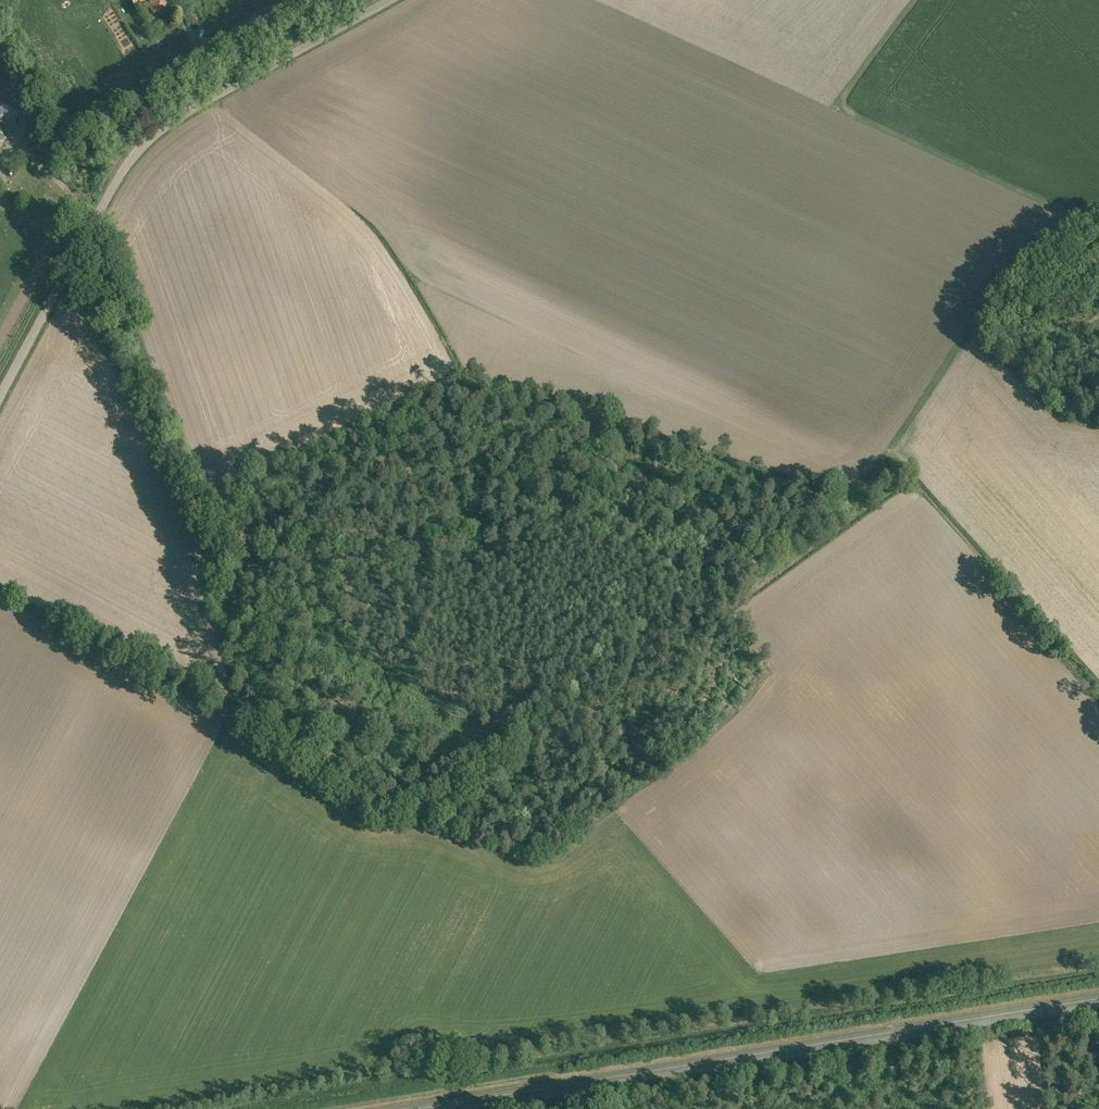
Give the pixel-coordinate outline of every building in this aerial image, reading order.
[(153,14),(168,4),(166,0),(131,0),(136,9),(146,3),(153,14)] [(7,4),(3,6),(8,16),(12,14),(7,4)] [(12,129),(19,116),(32,93),(9,79),(0,94),(0,122),(12,129)]
